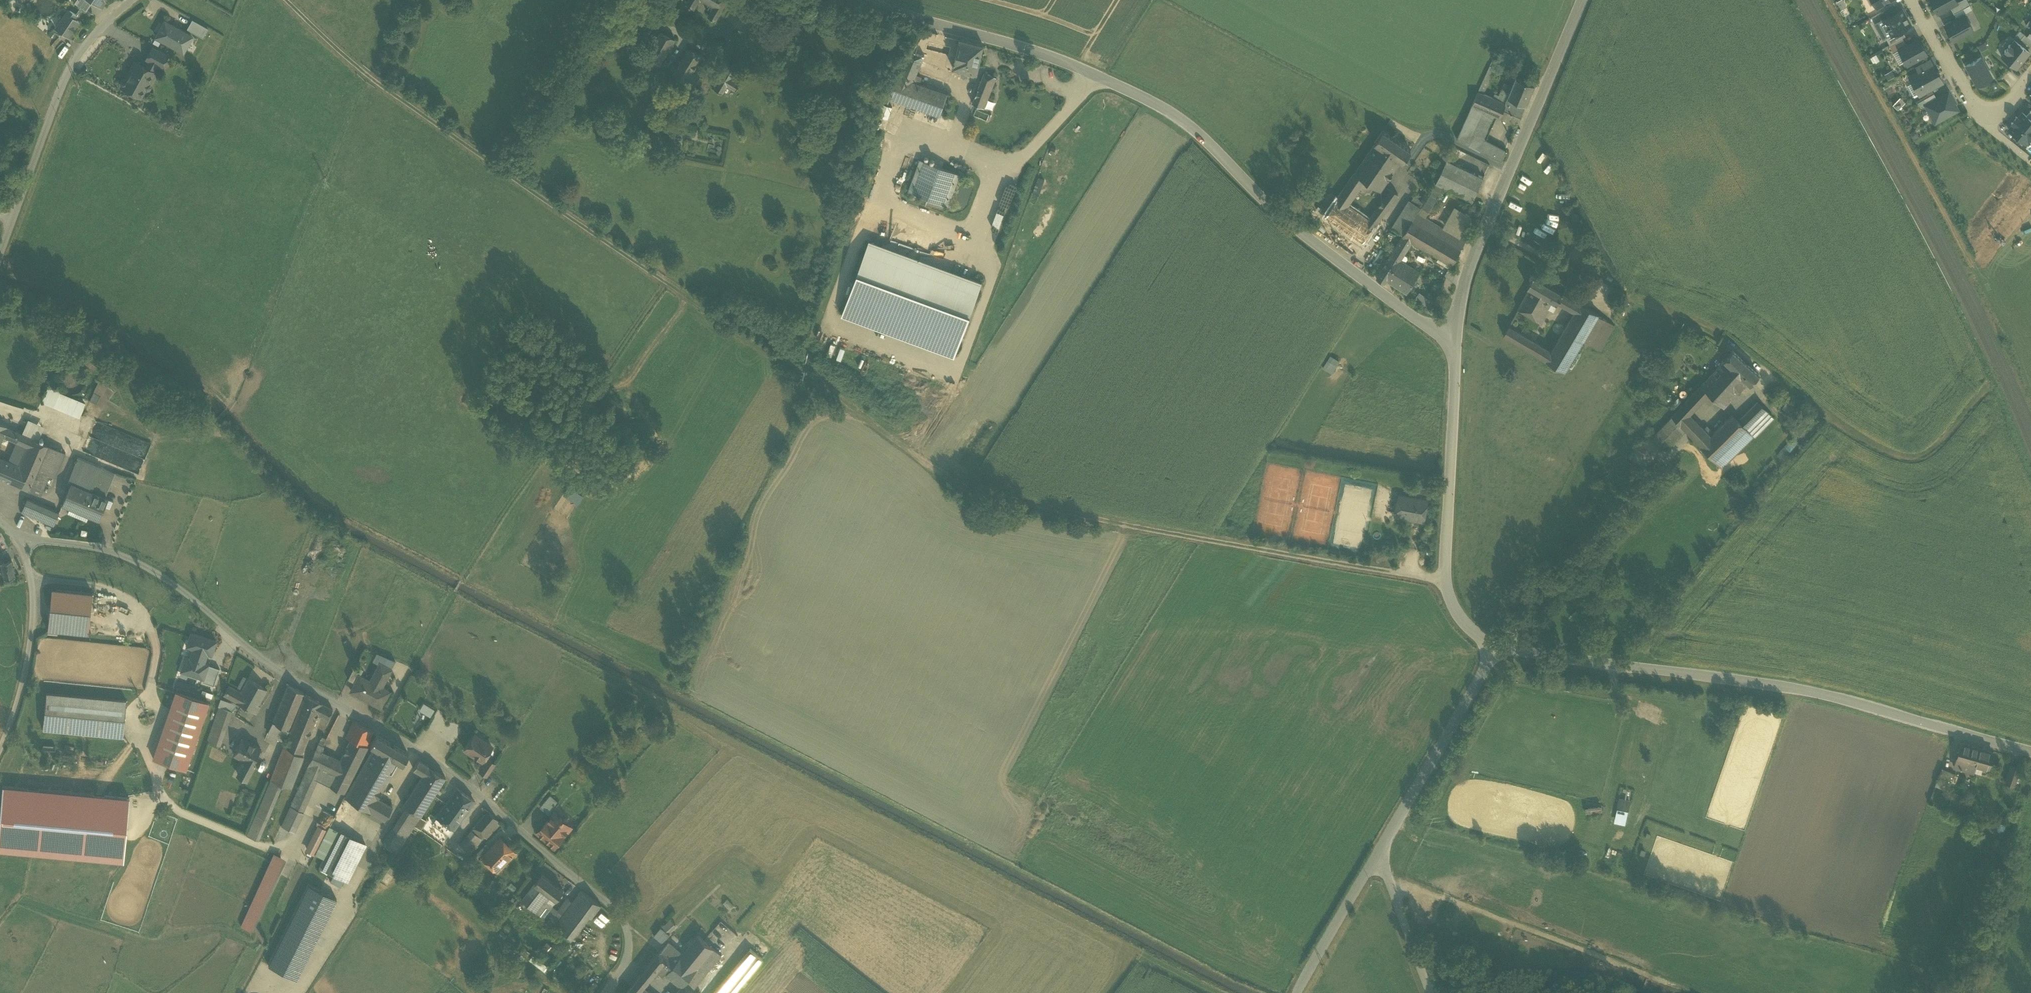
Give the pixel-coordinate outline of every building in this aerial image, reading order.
[(93,0),(78,0),(76,3),(87,11),(95,1),(93,0)] [(719,3),(714,11),(720,15),(729,0),(715,0),(719,3)] [(1873,9),(1878,6),(1888,0),(1868,0),(1873,9)] [(1893,4),(1891,0),(1888,0),(1878,6),(1881,11),(1893,4)] [(1937,14),(1950,7),(1958,3),(1957,2),(1957,0),(1929,0),(1937,14)] [(1950,7),(1953,13),(1969,5),(1966,0),(1960,0),(1957,2),(1958,3),(1950,7)] [(1908,22),(1899,4),(1876,15),(1886,34),(1896,29),(1908,22)] [(1969,5),(1953,13),(1955,17),(1964,12),(1965,14),(1972,10),(1969,5)] [(69,10),(56,29),(68,37),(78,21),(74,18),(76,14),(69,10)] [(1965,14),(1964,12),(1955,17),(1943,24),(1953,42),(1974,30),(1965,14)] [(191,36),(164,21),(156,37),(183,52),(191,36)] [(201,24),(194,21),(191,26),(206,34),(209,29),(201,24)] [(1900,37),(1896,29),(1883,36),(1887,43),(1900,37)] [(2019,30),(2015,35),(2029,46),(2030,44),(2030,40),(2019,30)] [(647,56),(647,57),(659,64),(674,39),(662,31),(651,50),(647,56)] [(1904,43),(1893,49),(1902,66),(1926,53),(1917,36),(1904,43)] [(1904,43),(1900,37),(1887,43),(1890,51),(1893,49),(1904,43)] [(983,45),(959,39),(953,68),(977,74),(983,45)] [(2030,52),(2013,39),(2000,56),(2016,69),(2030,52)] [(1987,47),(1984,42),(1977,46),(1980,51),(1987,47)] [(167,55),(152,47),(145,58),(149,60),(156,64),(161,67),(167,55)] [(647,56),(651,50),(646,47),(642,53),(647,56)] [(922,60),(908,56),(896,77),(887,96),(939,115),(947,93),(918,83),(921,76),(916,74),(922,60)] [(1964,65),(1976,86),(1993,77),(1981,56),(1964,65)] [(1943,82),(1928,57),(1912,65),(1915,71),(1904,76),(1916,96),(1943,82)] [(145,67),(135,61),(125,78),(122,79),(120,82),(121,85),(122,85),(121,86),(140,97),(144,88),(146,89),(149,89),(150,87),(149,84),(147,83),(154,72),(152,71),(156,64),(149,60),(145,67)] [(728,63),(714,87),(723,92),(727,85),(733,75),(737,68),(728,63)] [(1482,93),(1495,67),(1490,65),(1477,91),(1482,93)] [(700,72),(694,68),(687,80),(695,85),(700,76),(698,75),(700,72)] [(972,103),(984,108),(996,77),(984,72),(972,103)] [(741,81),(733,75),(727,85),(735,90),(741,81)] [(1516,77),(1513,84),(1507,81),(1504,87),(1510,90),(1507,97),(1525,104),(1533,84),(1532,84),(1533,81),(1532,79),(1528,77),(1525,78),(1524,80),(1516,77)] [(1959,110),(1947,90),(1922,103),(1932,124),(1959,110)] [(1482,93),(1477,91),(1471,105),(1482,110),(1497,117),(1500,118),(1503,110),(1506,104),(1505,103),(1482,93)] [(1525,104),(1507,97),(1505,103),(1506,104),(1503,110),(1520,116),(1525,104)] [(1897,99),(1892,104),(1896,108),(1901,103),(1897,99)] [(1471,105),(1456,138),(1467,144),(1471,135),(1482,110),(1471,105)] [(2025,147),(2030,139),(2030,117),(2027,113),(2020,109),(2016,114),(2012,113),(2007,119),(2009,122),(2003,129),(2025,147)] [(975,110),(974,115),(987,118),(988,113),(975,110)] [(1471,135),(1486,142),(1497,117),(1482,110),(1471,135)] [(1516,126),(1520,116),(1503,110),(1500,118),(1516,126)] [(680,133),(671,131),(670,137),(671,137),(669,143),(677,145),(678,139),(679,139),(680,133)] [(1411,152),(1383,132),(1375,144),(1401,162),(1403,164),(1411,152)] [(1471,135),(1467,144),(1495,158),(1501,160),(1504,151),(1486,142),(1471,135)] [(1401,162),(1375,144),(1354,174),(1365,181),(1381,192),(1401,162)] [(1470,165),(1478,169),(1476,173),(1483,176),(1491,161),(1476,154),(1470,165)] [(959,174),(920,160),(909,191),(947,205),(959,174)] [(1446,160),(1435,183),(1442,186),(1472,201),(1483,178),(1446,160)] [(1354,174),(1337,198),(1349,206),(1365,181),(1354,174)] [(1430,194),(1420,209),(1427,214),(1437,197),(1436,196),(1442,186),(1436,183),(1430,194)] [(1391,191),(1370,221),(1376,226),(1397,196),(1391,191)] [(1423,202),(1413,196),(1410,202),(1419,207),(1423,202)] [(1349,206),(1337,198),(1323,218),(1362,246),(1376,226),(1370,221),(1349,206)] [(1408,201),(1391,228),(1403,235),(1412,220),(1419,207),(1410,202),(1408,201)] [(995,240),(1005,212),(998,210),(988,238),(995,240)] [(1464,241),(1417,213),(1413,220),(1459,248),(1464,241)] [(1362,246),(1323,218),(1316,229),(1355,256),(1362,246)] [(1412,220),(1403,235),(1402,236),(1411,241),(1451,265),(1460,249),(1459,248),(1413,220),(1412,220)] [(1420,272),(1400,259),(1411,241),(1402,236),(1376,278),(1384,283),(1385,280),(1406,293),(1420,272)] [(847,299),(960,341),(982,282),(970,278),(966,289),(865,251),(847,299)] [(1562,293),(1533,276),(1527,286),(1530,288),(1518,309),(1540,323),(1553,301),(1556,303),(1557,302),(1562,293)] [(1414,298),(1425,305),(1429,298),(1418,292),(1414,298)] [(1579,303),(1562,293),(1557,302),(1574,312),(1579,303)] [(1551,351),(1545,360),(1564,371),(1582,340),(1597,315),(1598,314),(1579,303),(1574,312),(1551,351)] [(1597,315),(1582,340),(1593,346),(1608,321),(1597,315)] [(1614,325),(1608,321),(1593,346),(1600,350),(1614,325)] [(1551,351),(1508,326),(1503,335),(1545,360),(1551,351)] [(821,339),(816,350),(831,356),(836,345),(821,339)] [(1732,351),(1715,370),(1737,391),(1747,381),(1750,384),(1758,374),(1732,351)] [(1337,366),(1327,360),(1322,368),(1331,374),(1337,366)] [(905,370),(901,382),(906,384),(910,372),(905,370)] [(1715,370),(1700,385),(1709,393),(1723,407),(1737,391),(1715,370)] [(111,383),(103,379),(98,394),(105,397),(111,383)] [(79,418),(86,400),(49,385),(42,402),(79,418)] [(1700,385),(1672,416),(1680,425),(1689,415),(1709,393),(1700,385)] [(1757,402),(1738,420),(1746,429),(1751,424),(1765,410),(1757,402)] [(1765,410),(1751,424),(1759,432),(1773,418),(1765,410)] [(1710,436),(1699,445),(1714,461),(1746,429),(1738,420),(1732,414),(1710,436)] [(1687,432),(1697,423),(1689,415),(1680,425),(1685,430),(1687,432)] [(1672,416),(1650,439),(1664,452),(1685,430),(1680,425),(1672,416)] [(140,473),(151,442),(94,421),(83,453),(140,473)] [(28,422),(22,435),(39,442),(44,429),(28,422)] [(1692,437),(1702,428),(1697,423),(1687,432),(1692,437)] [(1759,432),(1751,424),(1746,429),(1754,436),(1759,432)] [(3,460),(0,469),(0,479),(38,496),(47,475),(54,478),(65,453),(39,442),(22,435),(6,428),(3,437),(20,444),(21,442),(28,446),(25,453),(20,452),(15,465),(3,460)] [(1702,428),(1692,437),(1699,445),(1710,436),(1702,428)] [(1754,436),(1746,429),(1714,461),(1721,468),(1754,436)] [(1792,437),(1776,455),(1782,459),(1797,442),(1792,437)] [(92,493),(101,469),(77,458),(67,482),(71,484),(61,505),(83,514),(92,493)] [(92,493),(105,498),(115,474),(101,469),(92,493)] [(83,514),(98,521),(107,500),(105,498),(92,493),(83,514)] [(1427,500),(1399,495),(1395,516),(1423,522),(1427,500)] [(21,513),(53,527),(59,514),(27,500),(21,513)] [(0,564),(4,580),(15,578),(11,562),(0,564)] [(92,593),(52,589),(49,613),(47,629),(88,634),(89,619),(92,593)] [(193,650),(189,659),(185,658),(181,669),(189,672),(188,675),(202,679),(203,680),(208,665),(204,664),(207,654),(211,656),(216,642),(191,633),(186,647),(193,650)] [(353,681),(349,689),(378,705),(384,694),(375,689),(377,686),(388,667),(378,662),(367,680),(357,674),(353,681)] [(348,678),(353,681),(357,674),(361,668),(355,664),(348,678)] [(219,669),(208,665),(203,680),(202,679),(201,682),(214,686),(219,669)] [(248,680),(242,677),(235,690),(240,693),(248,680)] [(267,691),(248,680),(240,693),(235,690),(229,686),(223,696),(256,714),(260,707),(258,706),(267,691)] [(303,694),(288,686),(267,734),(265,733),(262,740),(276,747),(280,740),(283,742),(303,694)] [(386,691),(377,686),(375,689),(384,694),(386,691)] [(208,703),(175,691),(152,758),(185,770),(208,703)] [(125,700),(46,693),(42,729),(122,737),(125,700)] [(322,704),(305,695),(299,710),(316,718),(318,714),(322,704)] [(235,704),(220,699),(217,707),(219,707),(231,711),(232,712),(235,704)] [(332,710),(322,704),(318,714),(327,720),(332,710)] [(207,742),(219,746),(231,711),(219,707),(207,742)] [(251,723),(255,715),(242,709),(238,717),(251,723)] [(316,718),(299,710),(285,747),(301,755),(316,718)] [(372,733),(353,722),(346,738),(350,740),(366,747),(372,733)] [(488,744),(474,734),(464,749),(482,761),(488,752),(485,750),(488,744)] [(408,754),(376,736),(370,746),(373,748),(367,758),(392,773),(398,762),(402,764),(403,763),(408,754)] [(323,784),(330,787),(336,774),(333,773),(339,760),(335,758),(322,752),(324,748),(322,747),(326,739),(321,737),(281,826),(294,832),(317,781),(323,784)] [(260,749),(242,739),(233,755),(244,760),(252,764),(260,749)] [(366,747),(350,740),(339,760),(333,773),(336,774),(330,787),(345,794),(368,748),(366,747)] [(1961,743),(1954,766),(1973,772),(1976,764),(1988,768),(1992,752),(1961,743)] [(303,756),(301,755),(285,747),(283,746),(270,780),(282,784),(291,788),(303,756)] [(392,773),(367,758),(345,798),(366,810),(364,814),(382,825),(392,807),(377,798),(392,773)] [(479,771),(486,776),(494,763),(487,758),(479,771)] [(252,764),(244,760),(237,774),(247,779),(254,765),(252,764)] [(427,765),(418,760),(413,770),(422,775),(402,805),(406,808),(419,816),(434,794),(445,777),(427,765)] [(2020,768),(2011,765),(2005,782),(2014,785),(2020,768)] [(1954,773),(1942,768),(1935,785),(1948,790),(1954,773)] [(282,784),(270,780),(246,836),(258,841),(282,784)] [(129,798),(2,786),(0,811),(0,850),(123,862),(126,827),(129,798)] [(474,801),(457,789),(447,803),(436,817),(454,829),(473,803),(474,801)] [(1964,797),(1953,793),(1949,804),(1963,809),(1964,806),(1961,805),(1964,797)] [(539,807),(548,814),(557,803),(548,795),(539,807)] [(1630,803),(1619,800),(1617,808),(1628,811),(1630,803)] [(396,852),(419,816),(406,808),(383,844),(396,852)] [(497,821),(488,812),(487,813),(471,830),(472,832),(460,845),(470,853),(497,821)] [(545,841),(554,849),(571,830),(554,815),(537,834),(540,837),(538,840),(542,844),(545,841)] [(454,829),(436,817),(432,824),(449,836),(454,829)] [(315,855),(327,831),(317,826),(315,832),(316,833),(308,851),(315,855)] [(329,826),(327,831),(315,855),(324,859),(319,868),(333,875),(330,881),(340,887),(344,880),(346,881),(365,844),(329,826)] [(517,853),(501,837),(483,856),(499,871),(517,853)] [(241,926),(251,931),(284,859),(274,854),(241,926)] [(564,891),(542,874),(535,883),(551,895),(557,899),(564,891)] [(551,895),(535,883),(522,900),(555,925),(561,918),(556,915),(558,912),(556,910),(554,913),(549,910),(552,905),(546,900),(551,895)] [(336,899),(308,885),(268,966),(296,980),(336,899)] [(565,912),(561,918),(555,925),(574,940),(601,906),(581,891),(572,903),(565,912)] [(565,912),(572,903),(567,899),(560,908),(565,912)] [(671,921),(662,929),(667,934),(675,926),(671,921)] [(662,929),(661,928),(653,937),(662,944),(669,935),(667,934),(662,929)] [(682,954),(666,975),(680,987),(683,984),(692,991),(722,956),(697,936),(682,954)] [(668,942),(645,970),(652,976),(658,969),(666,975),(682,954),(668,942)] [(750,949),(713,992),(735,992),(762,960),(750,949)] [(664,978),(666,975),(658,969),(652,976),(654,978),(658,974),(664,978)] [(652,976),(645,970),(640,976),(647,982),(652,976)] [(640,976),(626,992),(651,992),(645,988),(648,984),(647,982),(640,976)] [(692,991),(683,984),(680,987),(676,992),(694,992),(692,991)]
